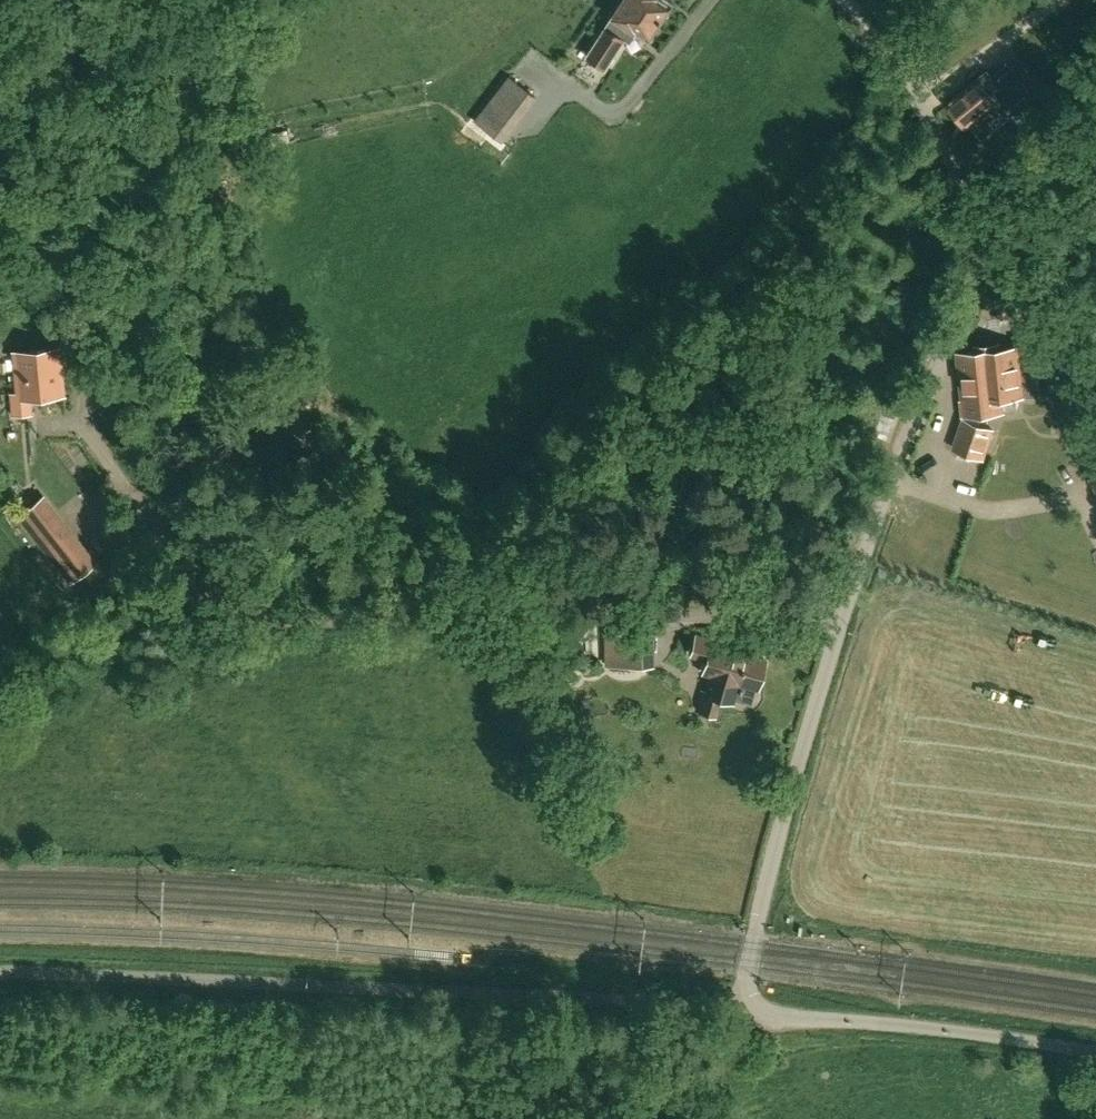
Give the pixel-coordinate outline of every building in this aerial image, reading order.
[(670,5),(663,0),(622,0),(612,16),(649,39),(670,5)] [(624,39),(605,26),(586,55),(606,68),(624,39)] [(968,127),(998,102),(998,103),(1008,94),(988,70),(978,78),(948,102),(968,127)] [(534,97),(508,76),(474,120),(500,140),(534,97)] [(1017,347),(1023,395),(1040,393),(1035,340),(1017,342),(1017,347)] [(64,394),(58,347),(14,352),(18,392),(12,393),(14,415),(31,414),(30,398),(64,394)] [(987,350),(973,351),(957,353),(962,400),(961,400),(962,412),(963,419),(953,448),(983,458),(993,430),(978,425),(980,421),(979,412),(1002,410),(1001,397),(1023,395),(1017,347),(998,349),(987,350)] [(1079,406),(1089,426),(1095,422),(1095,406),(1093,399),(1079,406)] [(42,551),(70,528),(42,493),(14,517),(42,551)] [(58,560),(53,565),(67,582),(96,561),(85,547),(62,565),(58,560)] [(641,664),(641,634),(606,634),(606,664),(641,664)] [(757,688),(765,660),(734,651),(736,647),(696,636),(691,654),(707,659),(703,672),(711,675),(706,692),(701,691),(696,710),(714,715),(719,698),(732,701),(737,682),(757,688)]
